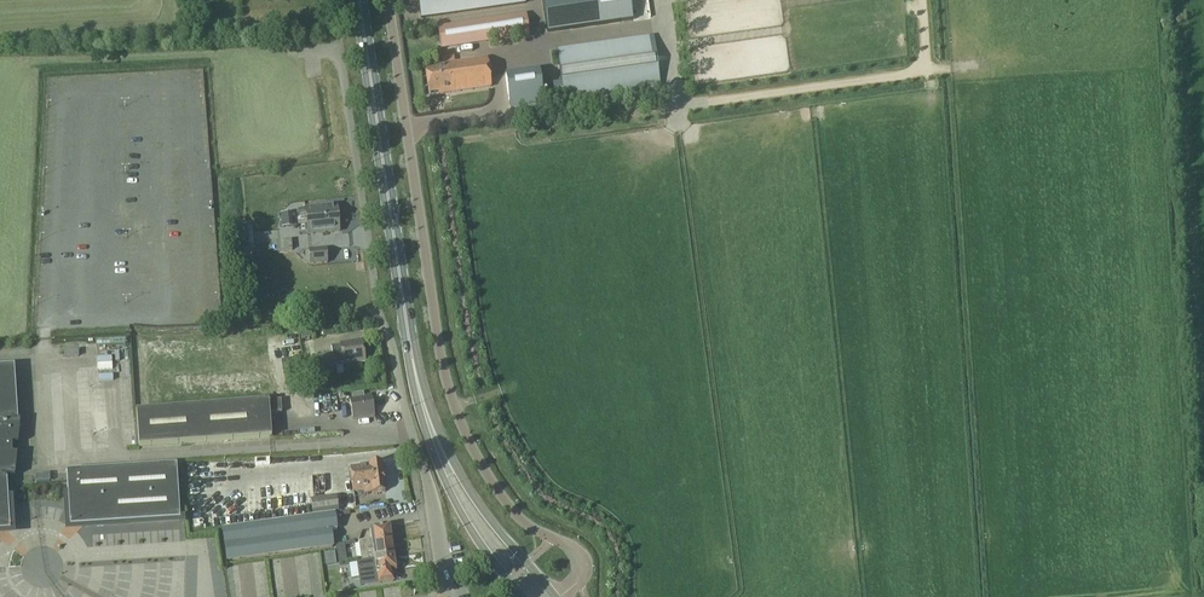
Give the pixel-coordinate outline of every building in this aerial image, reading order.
[(421,17),(525,2),(525,0),(419,0),(421,17)] [(549,32),(632,20),(630,0),(544,0),(549,32)] [(438,26),(441,48),(529,35),(526,13),(438,26)] [(561,82),(553,83),(556,101),(661,86),(653,35),(557,49),(561,82)] [(439,94),(490,86),(486,57),(443,64),(443,66),(425,69),(429,93),(438,91),(439,94)] [(513,107),(544,103),(539,69),(505,74),(510,107),(513,107)] [(305,206),(307,233),(339,230),(337,204),(305,206)] [(288,235),(289,220),(280,220),(280,234),(288,235)] [(243,224),(233,225),(235,245),(245,244),(243,224)] [(292,249),(291,239),(276,241),(277,250),(292,249)] [(308,249),(310,264),(328,262),(327,247),(308,249)] [(335,364),(343,362),(343,364),(365,360),(362,339),(340,342),(340,344),(331,346),(332,353),(316,355),(318,368),(335,366),(335,364)] [(10,530),(7,476),(15,476),(17,454),(12,453),(12,444),(18,443),(20,421),(18,420),(14,366),(0,367),(0,530),(10,530)] [(136,410),(139,446),(271,436),(270,413),(282,412),(281,399),(136,410)] [(363,410),(363,418),(353,419),(353,426),(376,425),(376,417),(370,418),(370,410),(363,410)] [(370,464),(351,466),(355,490),(364,489),(365,493),(384,491),(380,461),(370,463),(370,464)] [(176,464),(66,471),(70,526),(180,520),(176,464)] [(49,474),(35,474),(35,482),(50,481),(49,474)] [(236,476),(217,477),(218,521),(237,520),(236,476)] [(327,496),(326,484),(303,484),(304,497),(327,496)] [(311,499),(313,515),(338,512),(337,496),(311,499)] [(338,512),(313,515),(242,525),(222,527),(224,543),(227,561),(333,546),(330,529),(336,529),(334,516),(341,515),(340,511),(338,512)] [(372,539),(359,541),(359,546),(391,541),(390,534),(391,534),(391,529),(389,529),(389,526),(370,529),(372,539)] [(391,541),(359,546),(361,560),(364,560),(393,556),(393,553),(394,553),(393,548),(392,548),(391,541)] [(336,544),(338,559),(346,558),(344,543),(336,544)] [(393,556),(364,560),(367,584),(394,581),(392,571),(395,571),(395,568),(396,568),(396,562),(394,562),(393,556)]
